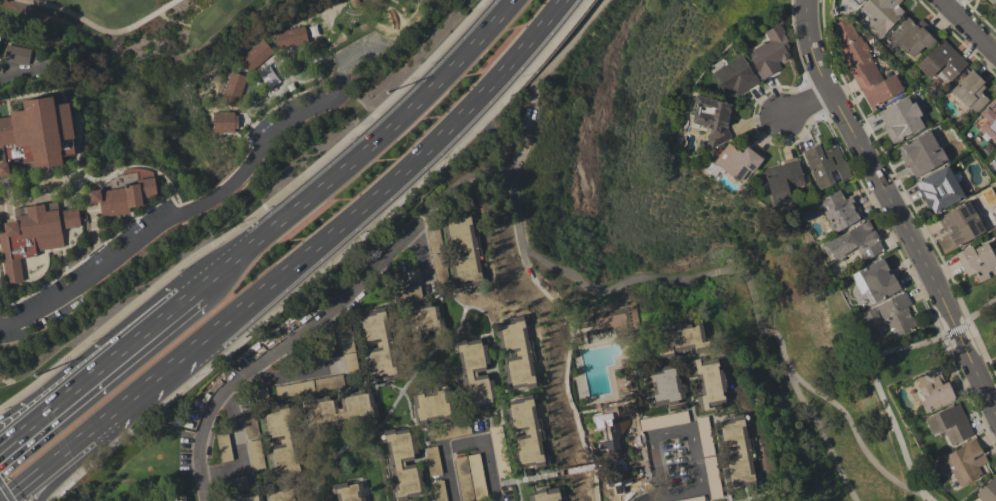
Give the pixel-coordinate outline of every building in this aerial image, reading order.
[(859,8),(869,18),(865,23),(880,37),(904,11),(897,5),(901,0),(867,0),(859,8)] [(903,90),(894,73),(881,79),(850,16),(828,27),(868,108),(903,90)] [(933,38),(918,24),(917,26),(906,16),(888,36),(913,59),(933,38)] [(763,31),(768,40),(747,51),(760,79),(780,69),(777,62),(793,54),(778,24),(763,31)] [(309,42),(279,49),(276,34),(305,27),(309,42)] [(929,78),(937,69),(950,81),(968,63),(942,38),(916,66),(929,78)] [(274,52),(251,72),(241,60),(264,40),(274,52)] [(33,50),(30,66),(6,61),(10,45),(33,50)] [(723,95),(730,91),(734,97),(759,82),(742,54),(710,73),(723,95)] [(257,74),(261,79),(264,83),(267,88),(270,87),(273,84),(277,82),(280,80),(276,76),(272,72),(270,68),(269,65),(265,68),(262,71),(257,74)] [(949,91),(974,115),(988,100),(979,90),(985,83),(970,69),(949,91)] [(247,77),(237,106),(222,101),(232,72),(247,77)] [(725,143),(731,101),(694,96),(690,126),(709,129),(707,140),(725,143)] [(925,128),(909,96),(877,111),(892,143),(925,128)] [(972,121),(995,144),(995,96),(972,121)] [(11,179),(0,181),(0,166),(8,165),(5,148),(0,148),(0,121),(10,119),(9,114),(24,112),(22,103),(53,98),(55,107),(71,105),(76,139),(74,139),(77,156),(61,158),(62,165),(10,173),(11,179)] [(234,113),(234,117),(239,117),(239,130),(234,130),(234,132),(215,133),(214,113),(234,113)] [(945,163),(932,130),(898,145),(911,177),(945,163)] [(762,158),(746,145),(741,152),(728,142),(712,162),(741,184),(762,158)] [(839,180),(850,175),(838,145),(825,150),(822,142),(801,151),(817,190),(834,183),(829,172),(835,170),(839,180)] [(804,185),(798,160),(763,168),(772,206),(791,201),(789,188),(804,185)] [(914,182),(931,214),(964,197),(947,165),(914,182)] [(153,173),(154,179),(155,179),(156,183),(157,188),(158,194),(158,197),(158,198),(144,200),(145,208),(131,210),(131,214),(103,219),(100,205),(91,206),(91,205),(89,194),(92,194),(97,193),(100,193),(126,189),(125,186),(127,186),(125,171),(132,170),(139,169),(146,170),(153,173)] [(863,218),(852,195),(844,199),(839,189),(816,200),(833,233),(863,218)] [(984,232),(970,201),(937,216),(951,247),(984,232)] [(6,285),(0,246),(0,233),(4,232),(3,226),(15,224),(13,210),(45,205),(45,206),(59,203),(61,213),(79,210),(79,215),(82,214),(83,219),(87,219),(88,224),(81,225),(81,227),(62,230),(65,247),(37,252),(38,257),(20,260),(23,282),(6,285)] [(480,279),(473,212),(447,215),(454,282),(480,279)] [(820,243),(830,263),(857,249),(863,260),(883,250),(869,220),(820,243)] [(427,227),(435,282),(447,280),(439,225),(427,227)] [(970,246),(956,252),(966,276),(974,272),(978,282),(995,274),(995,261),(987,241),(971,249),(970,246)] [(874,302),(899,290),(883,257),(858,270),(874,302)] [(402,287),(408,333),(441,329),(438,305),(430,306),(429,299),(422,299),(420,285),(402,287)] [(858,313),(872,345),(886,339),(886,340),(918,326),(903,293),(858,313)] [(386,307),(360,312),(371,378),(397,374),(386,307)] [(536,386),(525,316),(499,320),(505,354),(503,355),(509,390),(536,386)] [(701,321),(654,330),(659,358),(672,356),(671,352),(694,348),(694,350),(706,348),(701,321)] [(347,376),(359,374),(349,324),(337,326),(347,376)] [(465,408),(494,405),(490,371),(488,371),(483,338),(457,341),(465,408)] [(698,409),(724,405),(722,391),(724,391),(718,356),(689,360),(691,374),(701,373),(705,395),(696,396),(698,409)] [(681,402),(676,364),(648,369),(654,406),(681,402)] [(913,378),(928,412),(955,399),(947,381),(944,382),(938,367),(913,378)] [(275,387),(277,400),(344,386),(341,373),(275,387)] [(452,414),(448,387),(411,393),(416,419),(452,414)] [(308,428),(376,418),(373,392),(338,397),(338,396),(305,401),(308,428)] [(924,417),(931,434),(943,429),(950,445),(973,435),(959,403),(924,417)] [(266,406),(268,442),(272,442),(273,472),(298,470),(294,405),(266,406)] [(259,437),(254,406),(242,408),(251,469),(264,467),(260,437),(259,437)] [(596,415),(599,439),(597,439),(598,450),(606,449),(607,460),(620,458),(616,429),(630,427),(628,417),(611,419),(610,413),(596,415)] [(756,484),(749,437),(746,437),(743,415),(716,419),(721,453),(723,453),(728,488),(756,484)] [(429,442),(471,432),(468,420),(426,430),(429,442)] [(398,490),(391,491),(393,500),(420,496),(419,487),(421,487),(417,460),(414,461),(408,427),(381,431),(383,442),(390,440),(398,490)] [(987,462),(975,438),(942,455),(958,487),(981,475),(977,466),(987,462)] [(426,447),(427,475),(440,474),(438,446),(426,447)] [(479,453),(453,457),(461,500),(466,500),(487,497),(479,453)] [(610,484),(628,483),(627,471),(609,472),(610,484)] [(994,476),(974,494),(981,500),(995,500),(995,478),(994,476)] [(445,480),(432,481),(433,500),(445,500),(445,480)] [(362,482),(346,485),(346,482),(330,484),(332,494),(336,493),(337,500),(365,500),(362,482)] [(560,487),(529,491),(531,500),(562,500),(560,487)]
